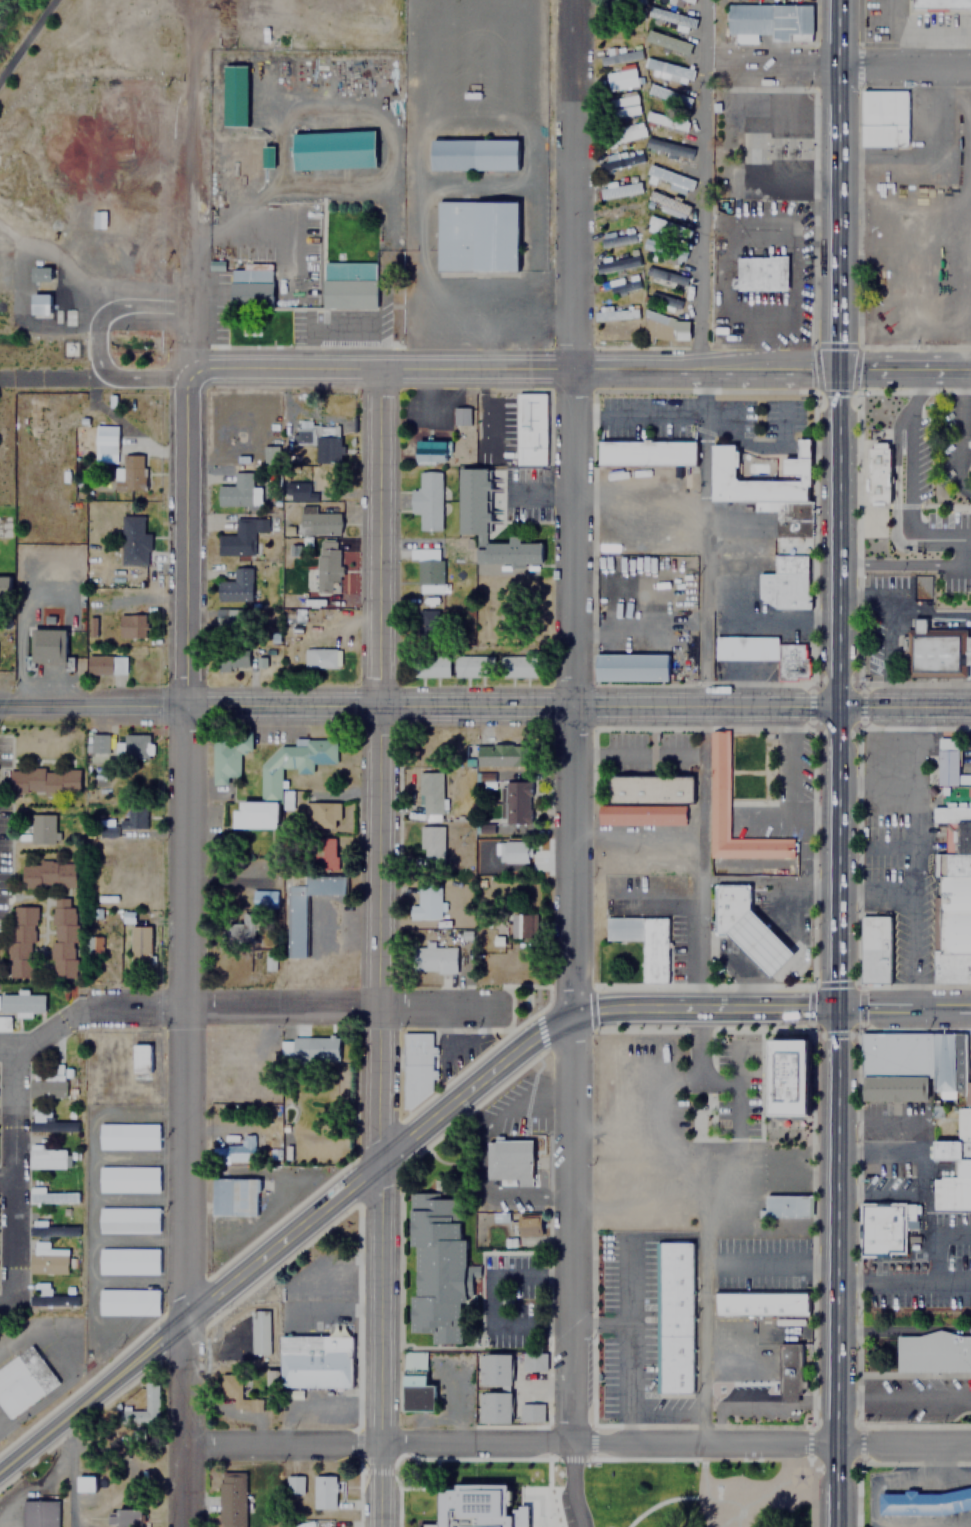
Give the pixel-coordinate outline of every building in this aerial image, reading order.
[(912,8),(970,9),(970,0),(912,0),(912,8)] [(772,41),(811,41),(811,3),(728,3),(728,42),(756,42),(756,33),(772,33),(772,41)] [(693,29),(696,16),(649,7),(646,21),(693,29)] [(687,54),(691,43),(647,29),(643,39),(687,54)] [(598,53),(601,65),(641,57),(638,45),(598,53)] [(644,72),(691,82),(694,68),(647,58),(644,72)] [(249,126),(250,65),(226,65),(226,126),(249,126)] [(605,71),(607,89),(636,87),(635,69),(605,71)] [(646,93),(688,107),(691,97),(650,83),(646,93)] [(861,90),(907,90),(906,146),(861,146),(861,90)] [(638,114),(637,96),(608,97),(608,115),(638,114)] [(639,121),(602,133),(606,145),(643,133),(639,121)] [(375,167),(375,130),(292,131),(292,169),(375,167)] [(693,147),(646,136),(643,147),(690,158),(693,147)] [(517,139),(430,139),(430,169),(517,169),(517,139)] [(611,161),(599,162),(599,173),(611,173),(611,161)] [(695,180),(649,163),(645,175),(690,192),(695,180)] [(604,202),(640,186),(636,179),(616,188),(613,181),(598,188),(604,202)] [(684,220),(690,206),(651,190),(645,204),(684,220)] [(517,271),(517,201),(436,201),(436,271),(517,271)] [(594,216),(596,225),(643,217),(641,206),(616,210),(616,205),(603,207),(604,214),(594,216)] [(103,228),(103,211),(91,211),(91,228),(103,228)] [(691,229),(649,215),(645,227),(687,241),(691,229)] [(635,241),(633,229),(598,235),(601,247),(635,241)] [(689,251),(644,239),(641,250),(686,261),(689,251)] [(639,266),(636,253),(594,262),(597,274),(639,266)] [(786,256),(735,256),(735,290),(786,290),(786,256)] [(375,309),(375,262),(322,262),(322,309),(375,309)] [(43,280),(43,265),(23,265),(23,280),(43,280)] [(229,309),(271,309),(271,266),(229,266),(229,309)] [(53,268),(33,267),(32,281),(53,282),(53,268)] [(608,278),(608,293),(638,291),(637,276),(622,277),(608,278)] [(681,300),(650,291),(646,303),(677,312),(681,300)] [(45,293),(26,293),(26,315),(45,315),(45,293)] [(594,321),(637,318),(636,305),(593,307),(594,321)] [(688,339),(689,319),(643,317),(642,338),(688,339)] [(547,393),(515,393),(514,465),(546,465),(547,393)] [(468,408),(452,408),(452,425),(468,425),(468,408)] [(314,462),(338,462),(338,423),(293,423),(293,444),(314,444),(314,462)] [(94,463),(117,463),(117,426),(94,426),(94,463)] [(809,609),(810,439),(796,439),(796,458),(781,458),(781,480),(736,480),(736,444),(711,444),(711,501),(774,502),(774,574),(757,574),(757,600),(771,600),(771,609),(809,609)] [(416,463),(445,463),(445,441),(416,441),(416,463)] [(695,441),(598,441),(598,465),(695,465),(695,441)] [(889,448),(889,503),(868,503),(868,448),(876,448),(876,443),(887,443),(887,448),(889,448)] [(144,491),(144,454),(121,454),(121,491),(144,491)] [(476,564),(540,564),(540,542),(488,542),(487,468),(458,468),(458,534),(476,534),(476,564)] [(251,471),(233,471),(233,485),(215,485),(215,506),(251,506),(251,471)] [(440,471),(418,471),(418,489),(410,489),(410,513),(418,513),(418,530),(440,530),(440,471)] [(309,492),(309,482),(292,482),(291,501),(316,501),(317,492),(309,492)] [(340,512),(299,512),(299,527),(309,527),(309,534),(340,534),(340,512)] [(149,532),(142,532),(142,515),(119,515),(119,565),(149,565),(149,532)] [(254,556),(254,531),(267,531),(267,518),(234,518),(234,535),(215,535),(215,556),(254,556)] [(316,540),(317,590),(340,590),(339,540),(316,540)] [(441,548),(409,548),(409,559),(417,559),(417,593),(441,593),(441,548)] [(251,566),(232,566),(232,580),(216,580),(216,601),(251,601),(251,566)] [(0,575),(0,601),(8,601),(8,575),(0,575)] [(215,608),(215,631),(245,631),(245,608),(215,608)] [(437,610),(416,610),(416,643),(437,643),(437,610)] [(117,614),(117,636),(145,636),(145,614),(117,614)] [(928,633),(928,620),(917,620),(917,633),(928,633)] [(29,662),(65,662),(65,628),(29,628),(29,662)] [(908,677),(960,677),(960,664),(970,664),(970,632),(907,633),(908,677)] [(776,636),(714,636),(714,661),(776,660),(776,680),(807,680),(807,643),(776,644),(776,636)] [(338,667),(338,648),(303,648),(303,667),(338,667)] [(248,668),(248,651),(218,651),(218,668),(248,668)] [(85,674),(125,674),(125,654),(85,654),(85,674)] [(667,654),(594,654),(594,681),(667,681),(667,654)] [(448,677),(448,656),(413,656),(413,677),(448,677)] [(492,656),(453,656),(453,677),(492,677),(492,656)] [(498,677),(539,677),(539,658),(498,658),(498,677)] [(793,838),(727,838),(728,730),(709,730),(708,858),(793,858),(793,838)] [(150,757),(150,733),(122,733),(122,757),(150,757)] [(107,753),(107,735),(89,735),(89,753),(107,753)] [(937,785),(937,737),(957,737),(957,785),(937,785)] [(238,776),(238,752),(250,752),(250,740),(211,739),(210,784),(227,784),(227,776),(238,776)] [(279,829),(279,769),(294,769),(294,774),(312,774),(312,764),(335,764),(335,739),(294,739),(294,745),(276,746),(276,758),(258,758),(259,802),(238,802),(238,810),(232,810),(232,829),(279,829)] [(525,745),(487,745),(487,765),(525,765),(525,745)] [(78,795),(78,768),(7,767),(7,794),(78,795)] [(441,814),(441,772),(418,772),(418,814),(441,814)] [(683,825),(683,804),(691,804),(691,777),(609,776),(609,804),(597,804),(597,824),(683,825)] [(504,825),(531,825),(531,781),(504,781),(504,825)] [(283,810),(294,810),(294,791),(283,791),(283,810)] [(339,803),(303,803),(303,828),(339,828),(339,803)] [(144,804),(123,804),(123,829),(144,829),(144,804)] [(931,808),(970,808),(970,983),(933,983),(933,898),(939,898),(939,877),(933,877),(933,854),(946,854),(946,823),(931,823),(931,808)] [(29,843),(53,843),(53,814),(29,814),(29,843)] [(101,837),(119,836),(118,826),(100,826),(101,837)] [(443,826),(419,826),(419,866),(443,866),(443,826)] [(335,870),(335,838),(311,839),(312,871),(335,870)] [(527,863),(526,840),(498,841),(498,863),(527,863)] [(20,861),(20,887),(74,887),(74,861),(20,861)] [(305,896),(343,896),(344,876),(285,875),(284,958),(304,958),(305,896)] [(416,907),(409,907),(409,919),(439,919),(439,884),(416,884),(416,907)] [(749,911),(749,885),(713,884),(713,932),(717,936),(726,935),(749,911)] [(274,891),(251,891),(251,908),(274,908),(274,891)] [(51,978),(76,978),(75,906),(69,906),(69,897),(51,898),(51,978)] [(8,977),(32,977),(32,907),(8,907),(8,977)] [(241,911),(238,936),(261,939),(264,914),(241,911)] [(793,955),(769,978),(726,935),(749,911),(750,911),(793,955)] [(523,915),(512,915),(512,937),(523,937),(523,915)] [(641,940),(640,982),(667,982),(667,917),(604,917),(604,940),(641,940)] [(861,984),(861,917),(889,917),(889,984),(861,984)] [(97,937),(86,937),(86,955),(97,955),(97,937)] [(455,947),(411,947),(411,973),(455,973),(455,947)] [(595,980),(605,980),(605,962),(595,962),(595,980)] [(0,993),(0,1012),(43,1013),(43,994),(0,993)] [(8,1018),(0,1017),(0,1030),(7,1031),(8,1018)] [(402,1033),(402,1103),(431,1103),(431,1033),(402,1033)] [(860,1078),(860,1034),(931,1034),(931,1078),(927,1078),(861,1078),(860,1078)] [(931,1034),(965,1034),(965,1081),(965,1092),(962,1092),(931,1092),(931,1078),(931,1034)] [(337,1061),(337,1038),(279,1037),(278,1060),(337,1061)] [(809,1042),(767,1041),(767,1117),(808,1117),(809,1042)] [(150,1045),(131,1045),(131,1073),(150,1073),(150,1045)] [(65,1099),(65,1066),(53,1066),(53,1078),(27,1078),(27,1099),(65,1099)] [(927,1078),(927,1100),(861,1100),(861,1078),(927,1078)] [(965,1081),(970,1081),(970,1108),(962,1108),(962,1092),(965,1092),(965,1081)] [(29,1107),(29,1132),(75,1132),(75,1121),(51,1121),(51,1107),(29,1107)] [(962,1108),(970,1108),(970,1141),(955,1141),(956,1119),(955,1108),(962,1108)] [(101,1119),(159,1120),(158,1144),(100,1143),(101,1119)] [(262,1148),(253,1148),(253,1134),(241,1135),(241,1145),(211,1147),(212,1163),(262,1161),(262,1148)] [(485,1141),(485,1181),(515,1181),(515,1187),(532,1187),(532,1141),(485,1141)] [(955,1141),(970,1141),(970,1161),(957,1161),(932,1161),(932,1141),(955,1141)] [(64,1169),(64,1148),(29,1148),(29,1169),(64,1169)] [(957,1161),(970,1161),(970,1177),(957,1177),(957,1161)] [(102,1163),(160,1163),(159,1187),(101,1186),(102,1163)] [(957,1177),(970,1177),(970,1210),(932,1210),(932,1180),(939,1180),(939,1177),(957,1177)] [(211,1180),(211,1216),(256,1216),(256,1180),(211,1180)] [(28,1191),(28,1203),(76,1203),(76,1191),(28,1191)] [(808,1194),(763,1194),(763,1218),(808,1218),(808,1194)] [(410,1331),(430,1331),(430,1342),(459,1342),(459,1302),(462,1302),(462,1196),(409,1196),(409,1249),(414,1249),(415,1295),(409,1295),(410,1331)] [(101,1203),(159,1203),(158,1227),(100,1227),(101,1203)] [(886,1251),(886,1254),(882,1254),(881,1257),(859,1257),(860,1206),(882,1206),(902,1206),(901,1252),(886,1251)] [(540,1215),(500,1216),(501,1238),(540,1237),(540,1215)] [(45,1225),(45,1220),(31,1220),(31,1236),(76,1236),(76,1225),(45,1225)] [(101,1243),(159,1244),(159,1268),(101,1267),(101,1243)] [(690,1244),(691,1392),(657,1392),(656,1244),(690,1244)] [(31,1248),(31,1273),(67,1273),(67,1248),(31,1248)] [(48,1282),(29,1282),(29,1307),(76,1307),(76,1294),(48,1294),(48,1282)] [(100,1285),(158,1285),(158,1309),(100,1309),(100,1285)] [(715,1293),(715,1314),(806,1314),(806,1293),(715,1293)] [(270,1353),(271,1310),(253,1310),(252,1353),(270,1353)] [(960,1335),(970,1335),(970,1370),(897,1370),(897,1334),(921,1334),(942,1331),(960,1335)] [(351,1334),(279,1334),(279,1387),(351,1388),(351,1334)] [(10,1413),(58,1374),(32,1339),(0,1360),(0,1401),(10,1413)] [(801,1341),(778,1341),(778,1401),(801,1401),(801,1341)] [(425,1351),(402,1351),(402,1369),(425,1369),(425,1351)] [(521,1369),(545,1369),(545,1351),(521,1351),(521,1369)] [(510,1352),(479,1352),(479,1384),(510,1384),(510,1352)] [(260,1410),(260,1397),(241,1397),(241,1373),(219,1373),(219,1396),(232,1396),(232,1410),(260,1410)] [(407,1401),(438,1401),(438,1386),(430,1386),(430,1376),(407,1376),(407,1401)] [(144,1412),(117,1412),(117,1423),(157,1423),(157,1381),(144,1381),(144,1412)] [(477,1390),(477,1422),(510,1422),(510,1390),(477,1390)] [(543,1421),(543,1402),(520,1402),(520,1421),(543,1421)] [(243,1521),(243,1472),(218,1472),(218,1521),(243,1521)] [(283,1493),(301,1493),(302,1474),(283,1474),(283,1493)] [(312,1509),(335,1509),(335,1474),(312,1474),(312,1509)] [(77,1490),(93,1490),(93,1476),(77,1476),(77,1490)] [(533,1506),(513,1506),(513,1483),(484,1483),(484,1526),(532,1526),(533,1506)] [(939,1493),(970,1487),(970,1508),(941,1514),(879,1513),(879,1492),(939,1493)] [(21,1526),(56,1526),(56,1500),(21,1500),(21,1526)] [(141,1509),(108,1509),(108,1526),(141,1526),(141,1509)]
